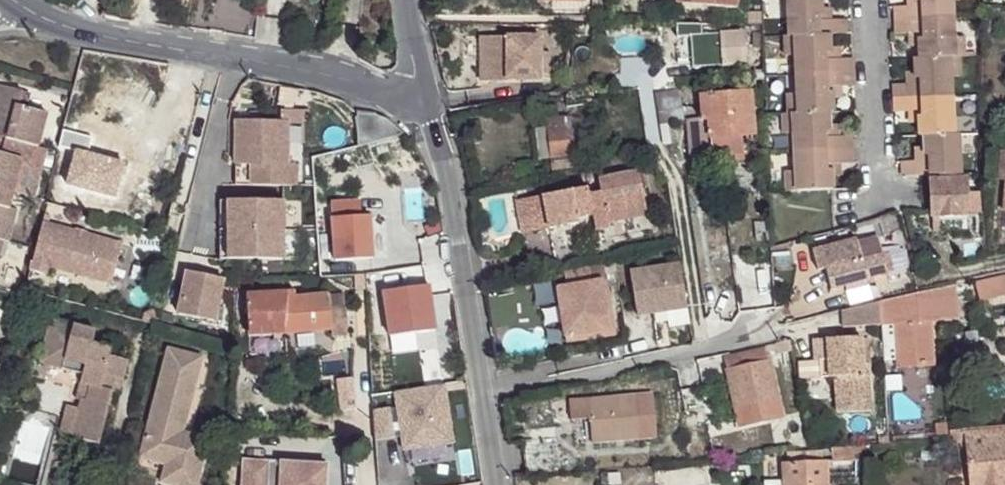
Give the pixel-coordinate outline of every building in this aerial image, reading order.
[(789,37),(829,35),(846,34),(846,21),(832,21),(818,22),(818,16),(822,16),(821,11),(821,0),(787,0),(789,37)] [(895,21),(953,19),(952,0),(916,0),(916,1),(921,1),(922,6),(906,7),(895,8),(895,21)] [(832,21),(832,10),(821,11),(822,16),(818,16),(818,22),(832,21)] [(749,23),(760,23),(759,12),(749,13),(749,23)] [(919,46),(919,59),(959,57),(964,57),(963,38),(954,38),(953,19),(895,21),(896,36),(908,35),(923,34),(923,39),(918,39),(919,46)] [(552,24),(552,37),(565,37),(564,24),(552,24)] [(678,46),(678,62),(692,61),(693,68),(743,64),(742,32),(691,35),(691,39),(681,40),(681,46),(678,46)] [(919,46),(918,39),(923,39),(923,34),(908,35),(908,46),(919,46)] [(795,56),(796,76),(853,73),(852,59),(841,60),(825,60),(825,55),(831,54),(830,49),(829,35),(789,37),(785,37),(785,57),(795,56)] [(481,37),(481,81),(506,82),(506,80),(540,80),(540,78),(549,78),(549,52),(540,52),(541,36),(481,37)] [(841,60),(840,49),(830,49),(831,54),(825,55),(825,60),(841,60)] [(893,85),(894,99),(952,96),(951,77),(960,77),(959,57),(919,59),(914,59),(915,74),(915,79),(920,79),(920,84),(905,85),(893,85)] [(740,72),(741,88),(755,87),(756,90),(765,90),(764,70),(740,72)] [(787,95),(788,115),(829,113),(833,113),(832,98),(832,93),(827,93),(827,88),(843,87),(854,87),(853,73),(796,76),(796,95),(787,95)] [(920,84),(920,79),(915,79),(915,74),(905,74),(905,85),(920,84)] [(0,86),(0,137),(5,139),(33,146),(39,147),(48,114),(26,108),(24,114),(18,113),(20,106),(23,92),(0,86)] [(843,98),(843,87),(827,88),(827,93),(832,93),(832,98),(843,98)] [(655,94),(659,124),(684,121),(678,90),(655,94)] [(688,120),(691,156),(727,153),(728,159),(739,158),(738,152),(743,152),(742,136),(754,135),(750,91),(700,96),(702,119),(688,120)] [(918,123),(919,137),(925,136),(954,135),(952,96),(894,99),(895,113),(909,112),(922,112),(922,117),(918,117),(918,123)] [(544,100),(546,111),(565,108),(563,97),(544,100)] [(174,126),(95,106),(84,148),(105,154),(104,161),(131,168),(129,175),(162,183),(164,176),(173,178),(182,144),(170,141),(174,126)] [(280,121),(287,121),(287,124),(302,124),(302,110),(280,110),(280,121)] [(918,123),(918,117),(922,117),(922,112),(909,112),(909,123),(918,123)] [(793,134),(794,153),(852,151),(851,137),(840,137),(824,138),(824,133),(830,133),(829,127),(829,113),(788,115),(782,115),(784,135),(793,134)] [(565,117),(571,168),(576,167),(570,116),(565,117)] [(552,158),(553,170),(571,168),(565,117),(547,119),(548,127),(552,158)] [(280,121),(236,120),(235,185),(296,186),(296,165),(286,164),(287,124),(287,121),(280,121)] [(538,129),(541,160),(552,158),(548,127),(538,129)] [(840,137),(839,127),(829,127),(830,133),(824,133),(824,138),(840,137)] [(902,162),(903,177),(940,175),(960,174),(958,135),(954,135),(925,136),(925,149),(925,156),(929,156),(929,161),(917,162),(902,162)] [(0,153),(0,189),(13,193),(22,159),(30,161),(33,146),(5,139),(1,153),(0,153)] [(22,159),(13,193),(31,197),(44,149),(39,147),(33,146),(30,161),(22,159)] [(929,161),(929,156),(925,156),(925,149),(917,149),(917,162),(929,161)] [(786,173),(786,192),(833,190),(833,176),(832,171),(826,171),(826,166),(842,165),(853,164),(852,151),(794,153),(795,173),(786,173)] [(842,175),(842,165),(826,166),(826,171),(832,171),(833,176),(842,175)] [(542,196),(549,229),(578,224),(576,218),(592,215),(595,230),(608,227),(607,223),(647,215),(639,173),(598,181),(600,193),(588,195),(587,188),(542,196)] [(930,182),(932,232),(940,232),(939,217),(967,216),(965,180),(961,180),(960,174),(940,175),(941,181),(930,182)] [(0,189),(0,240),(2,241),(8,242),(12,226),(5,224),(9,210),(13,193),(0,189)] [(516,201),(522,234),(549,229),(542,196),(516,201)] [(283,201),(228,201),(227,259),(283,260),(283,201)] [(16,212),(9,210),(5,224),(12,226),(16,212)] [(878,219),(883,235),(900,230),(896,214),(878,219)] [(76,232),(43,223),(30,270),(45,274),(47,267),(111,284),(121,244),(83,234),(82,238),(75,236),(76,232)] [(826,268),(832,291),(845,287),(867,282),(874,280),(876,287),(889,283),(877,237),(857,243),(856,240),(813,252),(818,271),(826,268)] [(638,256),(640,267),(648,265),(646,254),(638,256)] [(556,288),(566,342),(615,335),(603,264),(564,272),(566,286),(556,288)] [(630,271),(637,315),(654,313),(686,308),(679,264),(630,271)] [(223,279),(187,272),(178,314),(214,322),(223,279)] [(980,301),(1004,295),(1004,277),(976,284),(980,301)] [(845,287),(850,305),(872,299),(867,282),(845,287)] [(880,302),(881,324),(895,323),(898,360),(898,367),(932,365),(929,320),(957,317),(955,283),(880,302)] [(294,291),(245,293),(249,338),(331,330),(332,336),(346,335),(342,296),(327,297),(327,293),(294,296),(294,291)] [(842,311),(843,327),(881,324),(880,302),(842,311)] [(654,313),(656,323),(668,321),(669,326),(689,323),(686,308),(654,313)] [(49,321),(38,364),(48,366),(82,375),(80,385),(90,387),(86,401),(81,399),(78,409),(71,438),(99,445),(112,392),(116,378),(123,379),(128,362),(109,357),(111,349),(92,345),(95,333),(49,321)] [(898,360),(895,323),(881,324),(884,361),(898,360)] [(834,377),(835,398),(845,397),(846,412),(871,411),(868,375),(864,376),(862,357),(861,342),(861,337),(813,341),(814,361),(827,360),(828,377),(834,377)] [(148,423),(141,450),(183,461),(180,471),(198,476),(208,439),(182,432),(202,357),(168,348),(160,379),(165,381),(153,425),(148,423)] [(725,358),(739,426),(781,416),(766,348),(725,358)] [(799,362),(800,379),(828,377),(827,360),(814,361),(799,362)] [(45,381),(48,366),(38,364),(35,378),(45,381)] [(353,377),(337,379),(341,409),(357,407),(353,377)] [(116,378),(112,392),(120,394),(123,379),(116,378)] [(160,379),(148,423),(153,425),(165,381),(160,379)] [(90,387),(80,385),(76,398),(81,399),(86,401),(90,387)] [(589,419),(591,442),(656,437),(652,394),(569,402),(571,420),(589,419)] [(835,398),(836,413),(846,412),(845,397),(835,398)] [(59,435),(71,438),(78,409),(67,406),(59,435)] [(306,432),(325,432),(325,428),(306,423),(306,432)] [(936,425),(937,436),(947,435),(946,424),(936,425)] [(970,484),(1004,484),(1004,426),(950,431),(950,442),(961,441),(962,443),(966,443),(970,484)] [(522,440),(527,474),(560,471),(556,438),(522,440)] [(831,448),(832,461),(861,459),(861,446),(831,448)] [(198,476),(180,471),(183,461),(141,450),(139,457),(165,464),(161,481),(174,484),(195,484),(198,476)] [(244,458),(242,484),(326,484),(327,465),(282,461),(281,474),(269,473),(270,460),(244,458)] [(282,461),(270,460),(269,473),(281,474),(282,461)] [(784,484),(827,484),(826,461),(783,464),(784,481),(784,484)]
